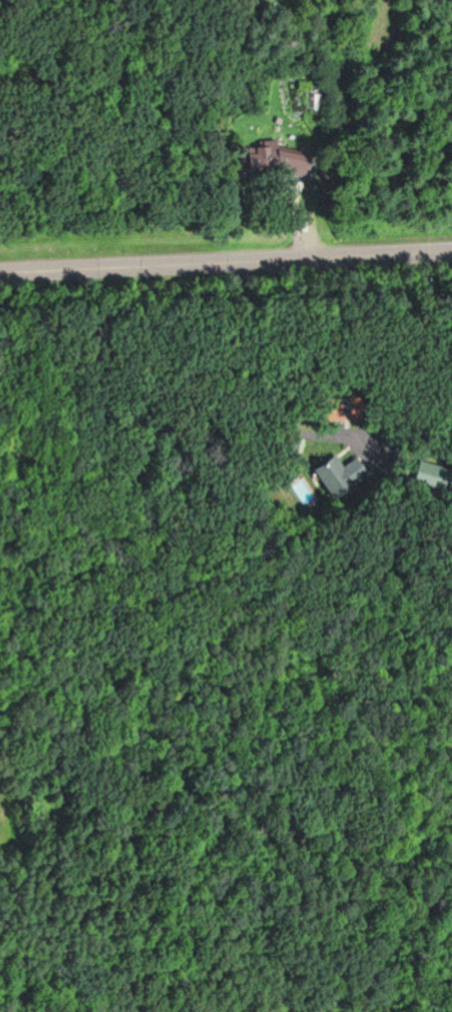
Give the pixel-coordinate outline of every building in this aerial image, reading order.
[(241,147),(238,172),(302,178),(305,153),(241,147)] [(354,457),(341,463),(337,453),(311,466),(326,498),(365,479),(354,457)] [(409,478),(437,491),(445,471),(418,459),(409,478)]
